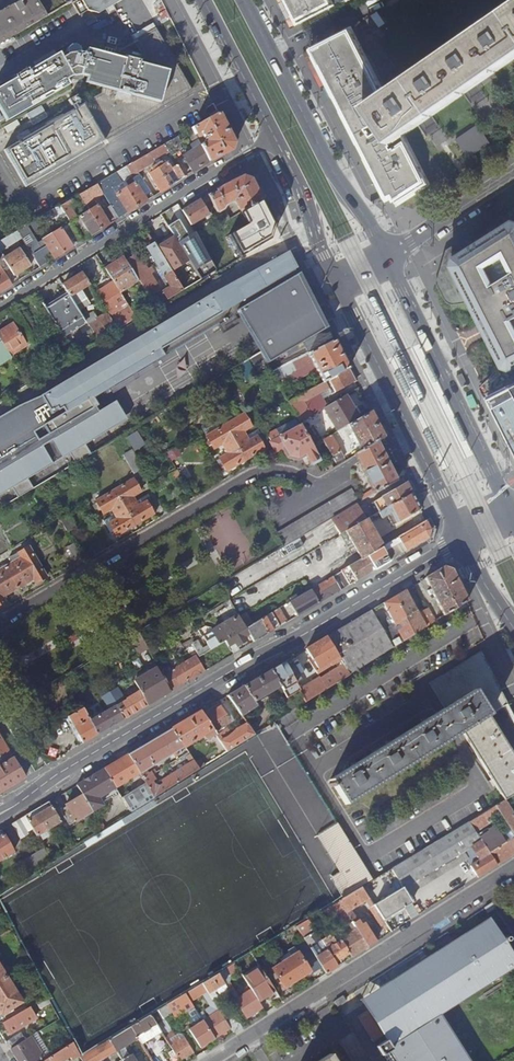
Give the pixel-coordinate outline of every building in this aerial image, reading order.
[(46,17),(35,0),(17,0),(16,0),(17,2),(0,12),(0,44),(46,17)] [(47,16),(74,0),(36,0),(47,16)] [(122,0),(80,0),(87,11),(98,15),(122,0)] [(295,26),(297,25),(299,29),(302,33),(364,0),(281,0),(295,26)] [(433,188),(405,133),(429,117),(471,86),(513,58),(513,11),(388,99),(354,33),(313,54),(389,204),(396,200),(399,206),(433,188)] [(18,144),(4,152),(25,190),(192,93),(155,29),(134,42),(141,55),(139,63),(125,59),(124,61),(124,64),(87,55),(86,58),(79,56),(78,52),(77,50),(75,48),(72,47),(70,47),(67,49),(65,52),(65,55),(66,58),(59,62),(57,59),(29,76),(27,73),(26,71),(13,79),(14,81),(16,83),(0,92),(0,110),(6,121),(67,86),(71,83),(69,81),(82,79),(81,82),(85,83),(103,87),(102,90),(101,96),(30,136),(18,144)] [(124,64),(124,61),(88,52),(87,55),(124,64)] [(29,76),(57,59),(56,57),(27,73),(29,76)] [(14,81),(0,89),(0,92),(16,83),(14,81)] [(5,125),(68,88),(67,86),(6,121),(0,110),(0,116),(5,125)] [(71,108),(79,104),(76,98),(68,103),(71,108)] [(201,146),(209,163),(232,152),(234,144),(219,114),(193,129),(196,136),(198,134),(200,138),(204,137),(205,140),(202,142),(204,145),(201,146)] [(491,145),(479,128),(457,143),(469,160),(491,145)] [(187,132),(193,143),(194,144),(199,141),(196,136),(193,129),(187,132)] [(15,138),(18,144),(30,136),(28,132),(15,138)] [(165,146),(169,154),(171,157),(182,150),(180,146),(182,145),(178,138),(165,146)] [(189,145),(192,152),(198,148),(197,146),(200,144),(199,141),(194,144),(193,143),(189,145)] [(183,157),(192,174),(209,163),(201,146),(200,144),(197,146),(198,148),(192,152),(183,157)] [(149,155),(154,163),(169,154),(165,146),(149,155)] [(155,164),(169,188),(184,178),(177,167),(171,171),(167,164),(163,167),(162,164),(162,163),(158,165),(157,163),(155,164)] [(116,174),(122,183),(125,181),(122,175),(129,172),(134,180),(140,176),(132,164),(116,174)] [(149,176),(160,194),(169,188),(155,164),(153,166),(155,168),(151,170),(151,171),(148,172),(150,175),(149,176)] [(240,213),(262,200),(252,179),(244,177),(221,188),(207,197),(217,217),(225,212),(224,209),(225,207),(234,201),(240,213)] [(122,183),(124,187),(127,185),(128,187),(135,183),(131,178),(125,181),(122,183)] [(104,196),(110,206),(117,202),(114,196),(122,191),(120,189),(124,187),(122,183),(103,195),(104,196)] [(124,187),(137,208),(146,202),(135,183),(128,187),(127,185),(124,187)] [(78,196),(85,207),(94,202),(104,196),(103,195),(97,185),(78,196)] [(110,206),(118,220),(137,208),(124,187),(120,189),(122,191),(114,196),(117,202),(110,206)] [(62,211),(70,224),(77,219),(69,207),(73,204),(71,200),(59,207),(62,211)] [(261,245),(279,234),(262,200),(240,213),(235,216),(241,226),(242,229),(250,224),(261,245)] [(199,201),(181,212),(184,217),(190,227),(209,216),(199,201)] [(85,207),(87,210),(92,207),(94,209),(97,207),(94,202),(85,207)] [(59,207),(40,218),(43,222),(62,211),(59,207)] [(76,213),(79,218),(83,216),(81,213),(87,210),(85,207),(76,213)] [(87,210),(100,231),(109,225),(97,207),(94,209),(92,207),(87,210)] [(513,223),(513,209),(447,251),(442,269),(513,223)] [(79,218),(91,237),(100,231),(87,210),(81,213),(83,216),(79,218)] [(160,216),(200,281),(216,272),(198,239),(195,233),(194,233),(187,237),(177,221),(170,210),(160,216)] [(227,234),(241,226),(235,216),(222,224),(227,234)] [(184,217),(177,221),(187,237),(194,233),(190,227),(184,217)] [(21,240),(39,269),(49,262),(45,256),(50,253),(54,259),(63,254),(51,236),(38,244),(33,236),(42,231),(36,221),(16,232),(21,240)] [(513,398),(513,385),(510,376),(511,372),(513,371),(513,223),(442,269),(436,287),(444,302),(447,305),(450,307),(452,307),(469,305),(479,323),(487,338),(503,371),(485,391),(486,394),(493,408),(513,398)] [(48,231),(51,236),(60,230),(57,225),(48,231)] [(157,233),(156,231),(148,235),(157,249),(163,245),(169,255),(178,250),(165,229),(157,233)] [(51,236),(63,254),(72,248),(60,230),(51,236)] [(3,272),(9,268),(14,276),(30,267),(20,249),(5,258),(1,252),(21,240),(16,232),(0,242),(0,267),(3,272)] [(166,300),(167,301),(183,292),(147,236),(143,239),(148,248),(146,250),(170,287),(149,300),(154,308),(166,300)] [(220,266),(235,258),(228,247),(214,255),(220,266)] [(52,392),(65,414),(91,398),(235,312),(300,273),(294,263),(288,252),(248,273),(211,295),(51,390),(52,392)] [(126,262),(138,281),(148,298),(159,290),(149,275),(147,271),(137,255),(126,262)] [(105,270),(119,293),(138,281),(126,262),(123,258),(105,270)] [(12,286),(3,272),(0,267),(0,293),(12,286)] [(68,296),(78,312),(89,305),(80,291),(88,286),(82,275),(62,286),(68,296)] [(188,288),(195,283),(192,279),(185,283),(188,288)] [(109,318),(117,331),(129,324),(136,320),(128,307),(118,313),(110,299),(117,295),(111,285),(96,294),(111,317),(109,318)] [(45,310),(62,337),(77,328),(75,323),(83,318),(78,312),(68,296),(45,310)] [(83,320),(98,342),(117,331),(109,318),(107,316),(96,323),(91,315),(83,320)] [(9,356),(25,346),(12,325),(0,332),(0,342),(9,356)] [(327,327),(301,343),(308,354),(334,341),(327,327)] [(324,382),(327,381),(348,369),(334,341),(308,354),(323,383),(324,382)] [(0,362),(9,356),(0,342),(0,362)] [(300,396),(283,367),(271,373),(288,403),(300,396)] [(344,387),(355,382),(348,369),(327,381),(334,393),(343,389),(344,387)] [(299,424),(310,417),(302,403),(321,392),(318,386),(300,396),(288,403),(296,418),(299,424)] [(65,414),(52,392),(16,407),(0,416),(0,452),(65,414)] [(346,426),(358,419),(345,396),(323,408),(337,432),(346,426)] [(91,398),(65,414),(0,452),(0,463),(94,407),(96,406),(91,398)] [(11,489),(25,480),(69,454),(83,446),(125,421),(115,403),(98,413),(0,471),(0,495),(11,489)] [(98,413),(94,407),(0,463),(0,471),(98,413)] [(375,443),(384,438),(370,412),(358,419),(346,426),(353,439),(350,441),(351,444),(354,442),(360,452),(375,443)] [(263,449),(259,441),(256,437),(248,441),(242,433),(251,428),(243,414),(205,437),(209,442),(206,444),(208,447),(211,446),(213,450),(222,445),(227,454),(218,459),(221,464),(223,466),(226,472),(264,450),(263,449)] [(299,424),(296,418),(275,430),(279,438),(300,426),(299,424)] [(279,438),(275,430),(266,435),(270,443),(269,443),(275,453),(284,448),(288,455),(296,458),(303,453),(310,465),(319,460),(300,426),(279,438)] [(136,431),(129,435),(135,448),(143,444),(136,431)] [(330,435),(322,440),(334,462),(343,457),(330,435)] [(361,502),(395,482),(386,464),(387,464),(384,457),(383,458),(382,456),(375,443),(360,452),(354,456),(360,468),(370,489),(357,496),(361,502)] [(83,446),(69,454),(74,464),(89,455),(83,446)] [(176,448),(167,453),(171,460),(180,455),(176,448)] [(132,450),(123,455),(132,471),(141,467),(132,450)] [(329,464),(323,467),(326,472),(331,469),(329,464)] [(25,480),(11,489),(16,498),(31,490),(25,480)] [(136,506),(135,503),(131,497),(140,493),(132,480),(95,501),(96,504),(98,507),(93,509),(96,513),(100,511),(102,515),(111,510),(116,519),(108,523),(110,528),(108,530),(109,533),(112,531),(115,537),(153,515),(148,508),(145,502),(136,506)] [(378,513),(412,494),(406,483),(369,505),(374,515),(378,513)] [(276,534),(283,546),(358,502),(350,490),(276,534)] [(396,524),(420,509),(412,494),(378,513),(380,516),(383,514),(385,517),(391,514),(396,524)] [(146,497),(135,503),(136,506),(145,502),(148,508),(152,505),(146,497)] [(331,519),(334,525),(359,511),(356,505),(331,519)] [(340,535),(346,532),(365,520),(359,511),(334,525),(340,535)] [(378,521),(385,517),(383,514),(380,516),(378,513),(374,515),(378,521)] [(66,516),(56,521),(63,534),(73,530),(66,516)] [(361,559),(367,556),(380,548),(382,547),(366,519),(365,520),(346,532),(361,559)] [(380,548),(389,562),(428,538),(430,530),(426,521),(382,547),(380,548)] [(251,556),(251,540),(219,540),(219,556),(251,556)] [(71,546),(64,550),(72,562),(78,558),(71,546)] [(16,554),(20,558),(10,564),(0,570),(0,604),(4,602),(1,597),(32,579),(34,584),(45,578),(27,547),(16,554)] [(367,556),(375,570),(389,562),(380,548),(367,556)] [(20,558),(16,554),(7,559),(10,564),(20,558)] [(343,575),(349,585),(375,570),(367,556),(361,559),(341,572),(342,573),(343,575)] [(432,594),(444,616),(467,602),(451,570),(443,568),(424,579),(430,590),(427,591),(429,596),(432,594)] [(310,590),(319,603),(340,590),(334,581),(330,584),(327,580),(310,590)] [(297,616),(319,603),(310,590),(296,598),(294,595),(289,598),(290,602),(288,603),(297,616)] [(394,596),(414,635),(435,622),(428,608),(418,613),(406,590),(394,596)] [(382,630),(393,648),(414,635),(394,596),(383,604),(390,616),(393,624),(389,626),(382,630)] [(279,627),(285,623),(277,609),(271,613),(279,627)] [(371,610),(325,638),(349,675),(393,648),(382,630),(371,610)] [(253,624),(246,613),(238,617),(245,628),(253,624)] [(253,642),(279,627),(271,613),(253,624),(245,628),(248,634),(253,642)] [(212,631),(203,637),(207,644),(200,648),(196,641),(191,644),(195,652),(197,656),(224,641),(227,646),(231,644),(234,648),(245,641),(243,637),(248,634),(245,628),(238,617),(212,631)] [(147,649),(138,633),(129,638),(138,654),(147,649)] [(325,638),(305,649),(317,670),(332,660),(337,668),(330,672),(333,676),(325,681),(327,683),(323,686),(319,678),(299,689),(304,697),(307,702),(349,675),(325,638)] [(204,667),(230,652),(227,646),(224,641),(197,656),(204,667)] [(182,649),(178,643),(168,648),(172,655),(182,649)] [(487,668),(479,653),(429,684),(444,708),(329,780),(330,782),(328,784),(330,787),(333,786),(344,804),(461,732),(503,801),(513,794),(513,722),(495,684),(487,668)] [(295,655),(283,662),(293,679),(301,668),(295,655)] [(178,665),(187,682),(204,671),(195,658),(194,656),(178,665)] [(283,662),(270,670),(280,686),(285,696),(299,688),(293,679),(283,662)] [(502,681),(494,664),(487,668),(495,684),(502,681)] [(176,667),(161,675),(170,691),(187,682),(178,665),(176,667)] [(161,675),(156,666),(132,680),(135,685),(146,705),(170,691),(161,675)] [(270,670),(227,696),(241,715),(256,705),(254,702),(280,686),(270,670)] [(131,700),(116,709),(123,719),(146,705),(135,685),(128,689),(130,692),(127,694),(131,700)] [(124,699),(117,688),(103,696),(103,695),(101,696),(103,700),(106,699),(110,705),(98,712),(100,714),(89,720),(97,734),(123,719),(116,709),(114,706),(124,699)] [(304,697),(291,705),(294,710),(307,702),(304,697)] [(221,704),(203,717),(214,733),(232,720),(221,704)] [(89,720),(82,708),(69,715),(68,712),(65,714),(82,743),(97,734),(89,720)] [(200,712),(171,729),(184,747),(204,735),(207,740),(216,735),(214,733),(203,717),(200,712)] [(226,728),(216,735),(227,752),(255,734),(246,723),(237,729),(231,736),(226,728)] [(171,729),(127,755),(139,774),(145,783),(145,784),(154,797),(199,769),(196,764),(193,760),(160,780),(162,784),(159,786),(154,784),(152,781),(154,779),(150,772),(147,773),(145,770),(171,755),(173,758),(174,758),(175,760),(178,759),(177,756),(180,754),(178,751),(184,747),(171,729)] [(0,738),(0,765),(12,758),(0,738)] [(127,755),(104,769),(116,788),(139,774),(127,755)] [(12,758),(0,765),(0,792),(23,778),(12,758)] [(201,760),(196,764),(199,769),(205,765),(201,760)] [(104,769),(75,786),(81,795),(91,812),(102,805),(101,803),(119,793),(116,788),(104,769)] [(145,784),(122,798),(131,812),(154,797),(145,784)] [(91,812),(81,795),(64,805),(65,807),(59,811),(69,826),(91,812)] [(503,801),(494,806),(500,816),(513,838),(513,817),(503,801)] [(24,816),(30,826),(33,831),(57,817),(48,802),(24,816)] [(491,822),(500,816),(494,806),(468,822),(474,833),(491,822)] [(24,816),(12,823),(20,836),(27,831),(25,829),(30,826),(24,816)] [(513,838),(500,816),(491,822),(495,828),(505,843),(513,838)] [(476,878),(496,865),(478,838),(474,833),(468,822),(391,869),(402,888),(470,848),(478,860),(469,866),(476,878)] [(372,880),(337,823),(317,836),(339,872),(331,877),(343,897),(361,887),(372,880)] [(513,853),(513,838),(505,843),(495,828),(478,838),(496,865),(513,853)] [(13,853),(0,831),(0,861),(13,853)] [(361,887),(343,897),(337,901),(351,922),(347,925),(351,931),(339,939),(348,953),(351,958),(376,941),(362,920),(357,922),(349,910),(364,901),(369,908),(381,927),(385,925),(382,920),(372,905),(361,887)] [(411,904),(402,888),(372,905),(382,920),(411,904)] [(326,919),(333,930),(336,928),(332,921),(333,919),(331,916),(341,910),(337,903),(323,911),(327,919),(326,919)] [(334,962),(348,953),(339,939),(333,930),(326,919),(321,911),(313,916),(318,924),(321,923),(328,934),(319,939),(325,947),(334,962)] [(359,1001),(385,1041),(415,1021),(393,987),(492,923),(488,917),(359,1001)] [(325,975),(337,966),(334,962),(325,947),(321,949),(323,952),(321,954),(309,935),(315,932),(307,919),(295,927),(301,938),(325,975)] [(492,923),(393,987),(415,1021),(385,1041),(376,1047),(381,1056),(389,1050),(396,1060),(469,1060),(439,1015),(513,966),(513,959),(513,958),(504,942),(505,943),(507,942),(508,942),(508,941),(509,940),(509,938),(508,937),(507,936),(506,936),(505,936),(504,936),(503,937),(502,938),(502,939),(492,923)] [(321,949),(325,947),(319,939),(315,932),(309,935),(321,954),(323,952),(321,949)] [(297,953),(271,969),(283,988),(309,972),(297,953)] [(234,964),(217,974),(222,981),(226,979),(239,971),(234,964)] [(258,1001),(274,991),(259,968),(243,978),(250,989),(258,1001)] [(201,984),(212,1000),(217,997),(213,990),(224,984),(222,981),(217,974),(201,984)] [(0,980),(0,1013),(1,1015),(22,1002),(6,977),(0,980)] [(224,984),(231,995),(235,993),(226,979),(222,981),(224,984)] [(230,1029),(223,1018),(212,1000),(201,984),(185,994),(190,1002),(202,996),(210,1008),(205,1011),(208,1017),(206,1018),(202,1012),(198,1015),(214,1039),(230,1029)] [(246,1018),(262,1008),(258,1001),(250,989),(238,998),(235,993),(231,995),(246,1018)] [(200,1048),(214,1039),(198,1015),(190,1002),(185,994),(166,1005),(171,1013),(174,1018),(188,1009),(195,1020),(188,1024),(191,1028),(188,1030),(200,1048)] [(342,996),(334,1001),(337,1006),(345,1001),(342,996)] [(179,1060),(193,1052),(184,1038),(180,1040),(179,1038),(171,1042),(169,1040),(168,1041),(168,1038),(172,1035),(162,1018),(171,1013),(166,1005),(149,1015),(162,1035),(179,1060)] [(29,1007),(2,1022),(9,1034),(16,1030),(18,1032),(23,1029),(21,1027),(27,1023),(26,1022),(34,1016),(29,1007)] [(233,1033),(242,1028),(232,1013),(223,1018),(230,1029),(233,1033)] [(141,1044),(162,1035),(149,1015),(130,1026),(137,1038),(141,1044)] [(116,1051),(137,1038),(130,1026),(109,1039),(116,1051)] [(5,1043),(10,1050),(25,1040),(21,1033),(5,1043)] [(17,1060),(36,1060),(42,1057),(37,1049),(33,1052),(29,1046),(33,1044),(29,1038),(25,1040),(10,1050),(17,1060)] [(116,1051),(109,1039),(79,1056),(82,1060),(100,1060),(116,1051)] [(67,1057),(70,1060),(79,1055),(72,1042),(42,1060),(62,1060),(67,1057)]
